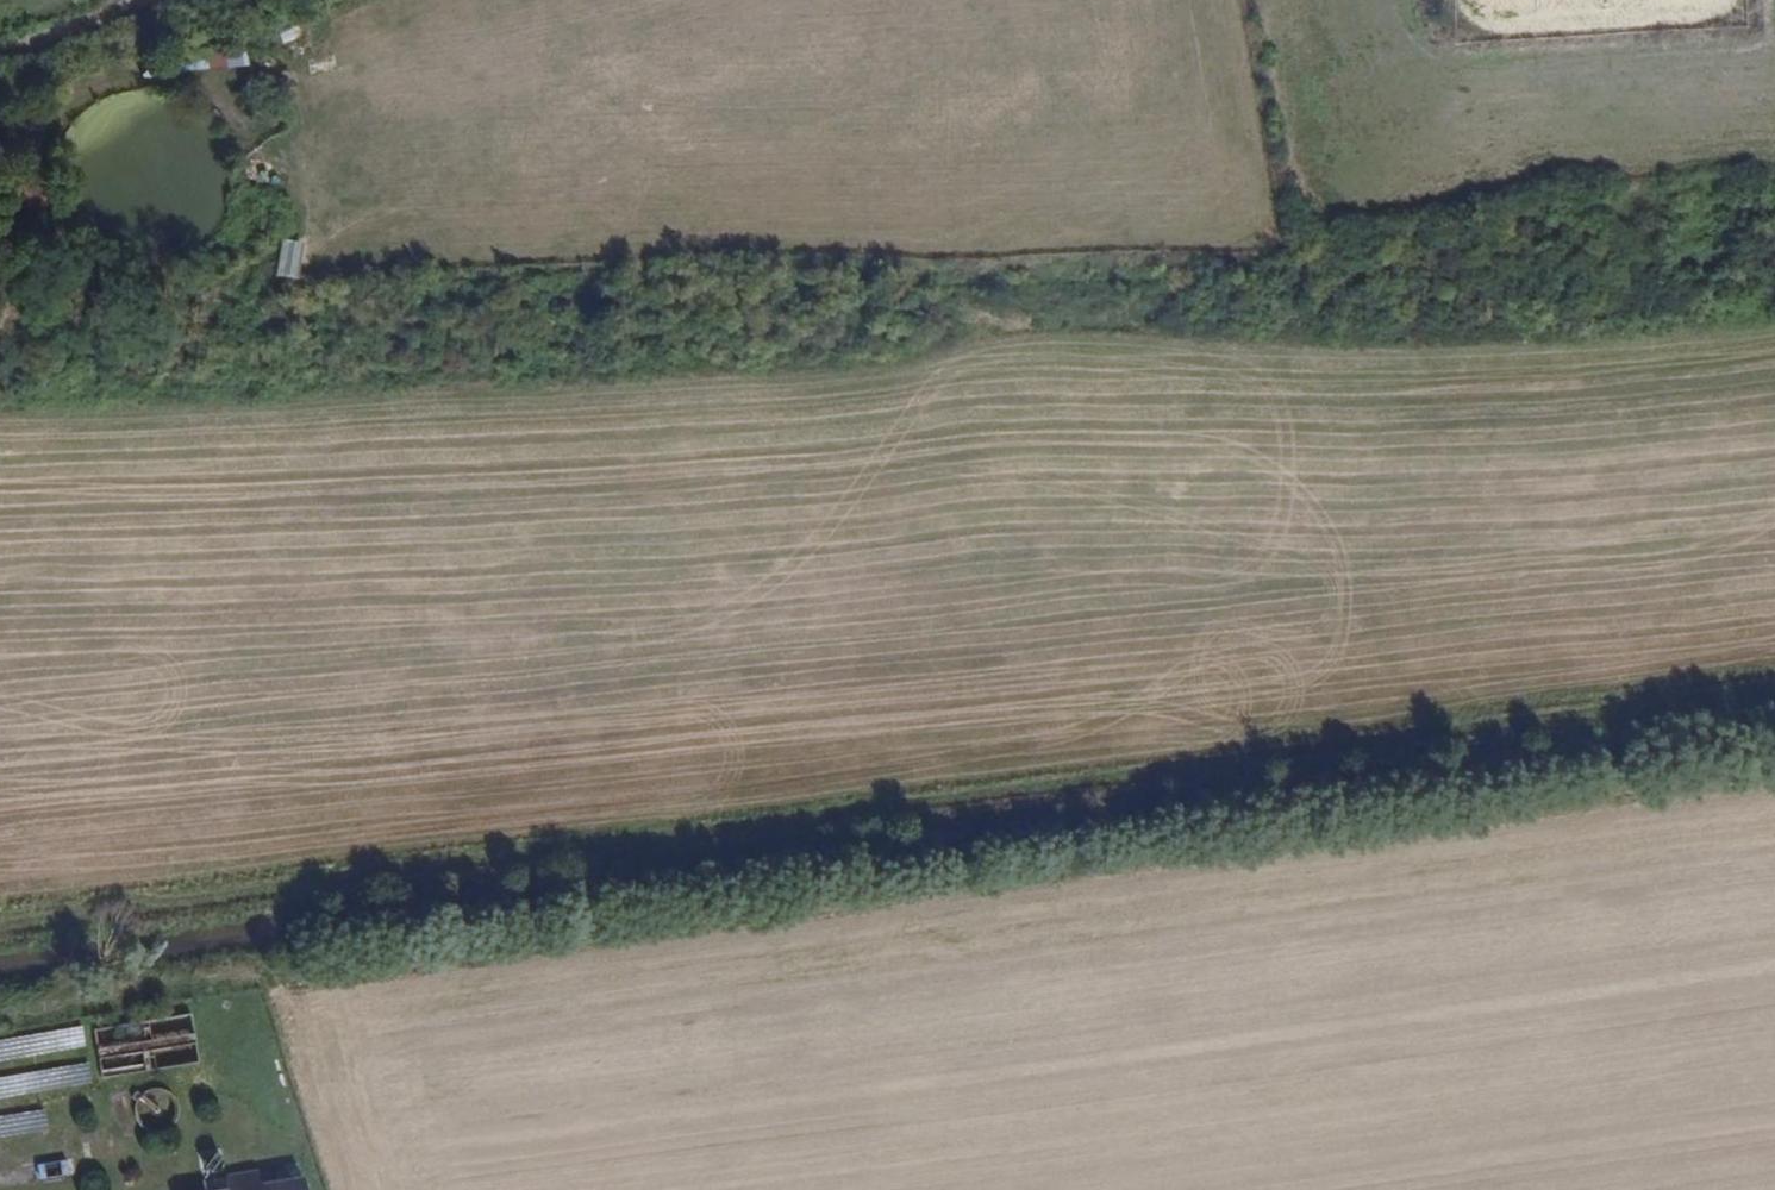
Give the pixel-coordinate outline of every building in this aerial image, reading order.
[(180,52),(180,69),(230,69),(230,51),(180,52)] [(278,275),(299,278),(305,241),(284,237),(278,275)] [(304,1180),(243,1189),(241,1174),(205,1180),(206,1189),(306,1189),(304,1180)]
